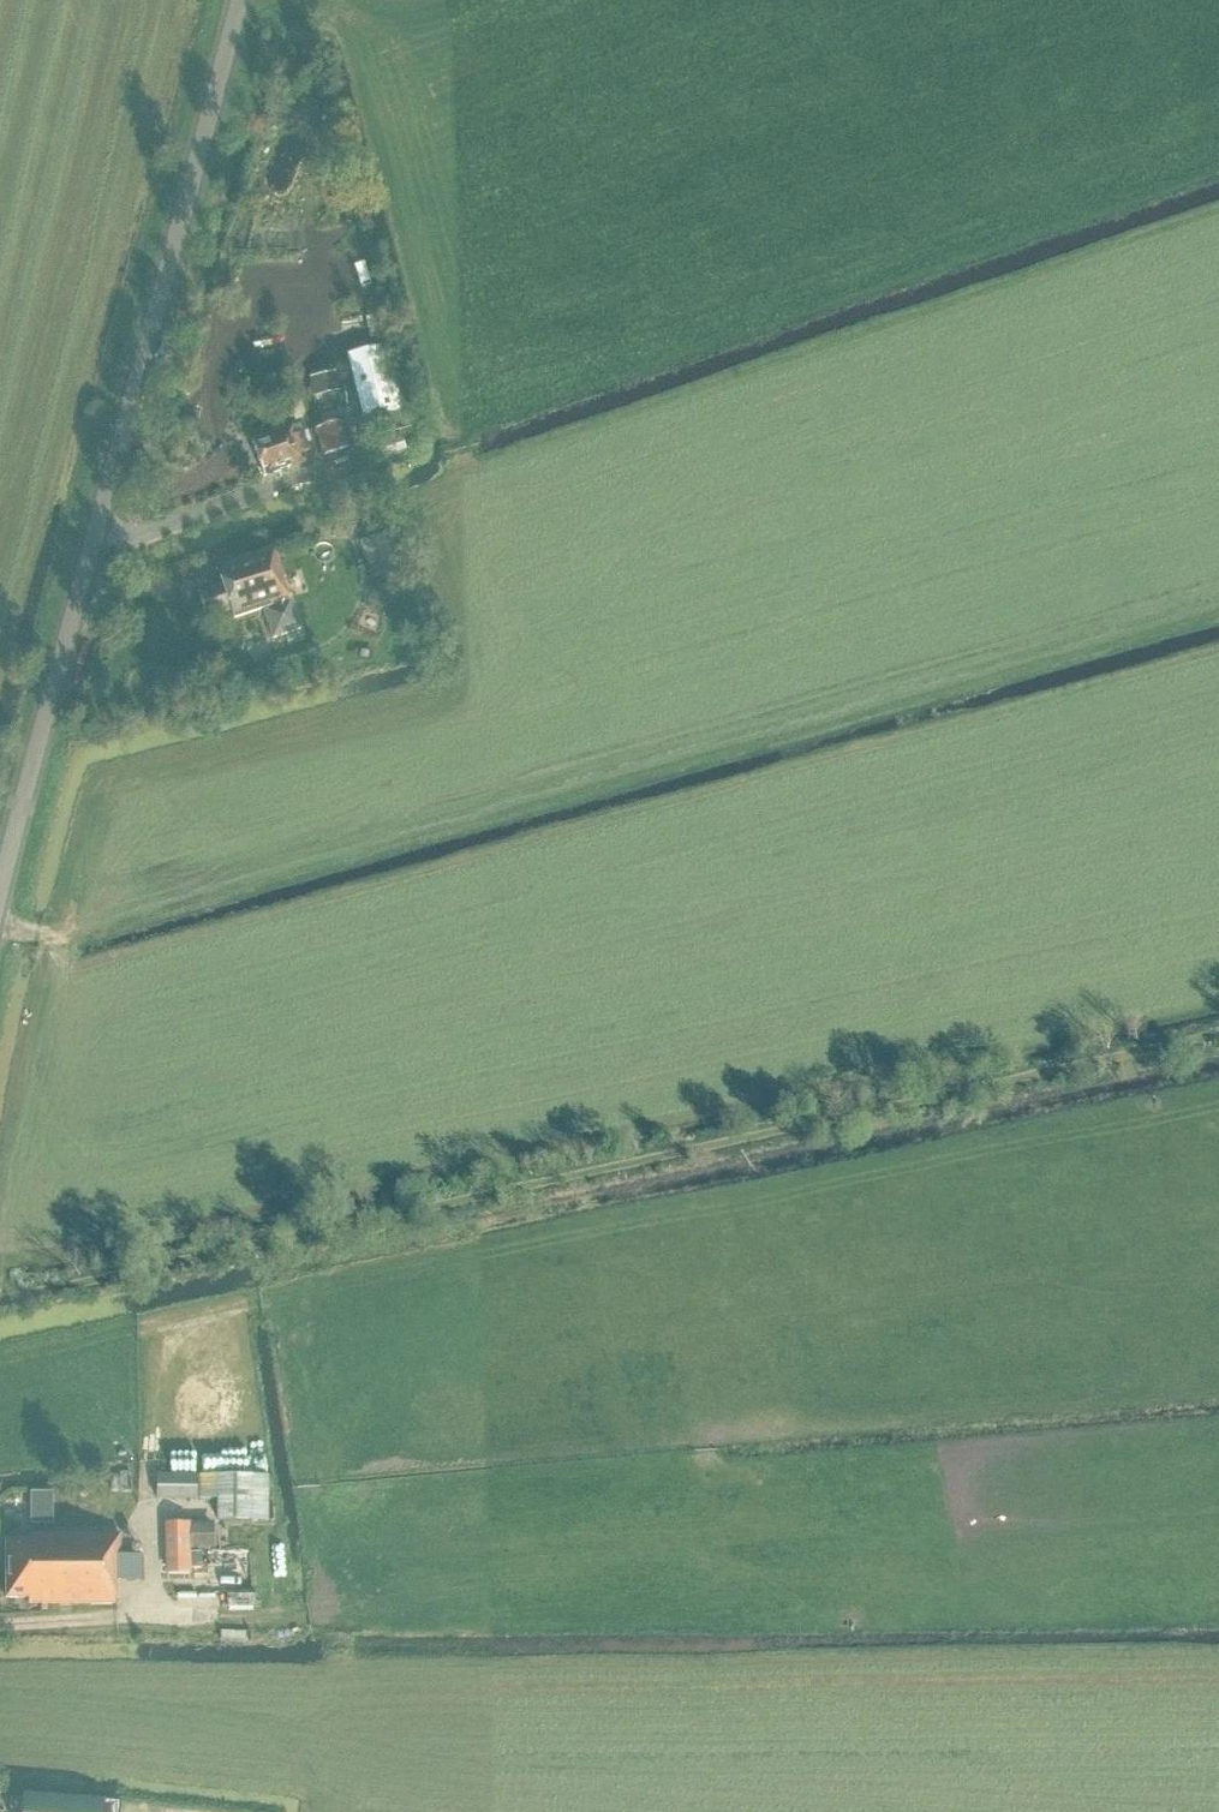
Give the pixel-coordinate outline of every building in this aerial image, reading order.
[(301,73),(300,89),(319,91),(320,74),(301,73)] [(390,376),(382,346),(349,355),(364,419),(407,408),(399,374),(390,376)] [(325,457),(350,448),(340,421),(315,430),(325,457)] [(297,433),(294,425),(252,440),(264,475),(306,461),(303,453),(310,450),(303,431),(297,433)] [(373,577),(396,569),(384,533),(361,540),(373,577)] [(301,628),(274,548),(216,567),(222,585),(199,593),(205,611),(211,609),(213,616),(231,610),(233,618),(263,608),(273,637),(301,628)] [(269,1521),(270,1475),(199,1474),(199,1498),(217,1499),(217,1520),(269,1521)] [(157,1499),(195,1499),(195,1478),(157,1478),(157,1499)] [(192,1520),(193,1569),(208,1569),(206,1520),(192,1520)] [(169,1573),(189,1573),(188,1523),(168,1523),(169,1573)] [(120,1554),(120,1534),(28,1534),(28,1539),(6,1539),(6,1598),(28,1598),(28,1603),(117,1602),(117,1582),(120,1582),(120,1581),(142,1580),(142,1554),(120,1554)] [(119,1803),(106,1802),(106,1798),(23,1792),(22,1811),(105,1811),(105,1809),(118,1810),(119,1803)]
